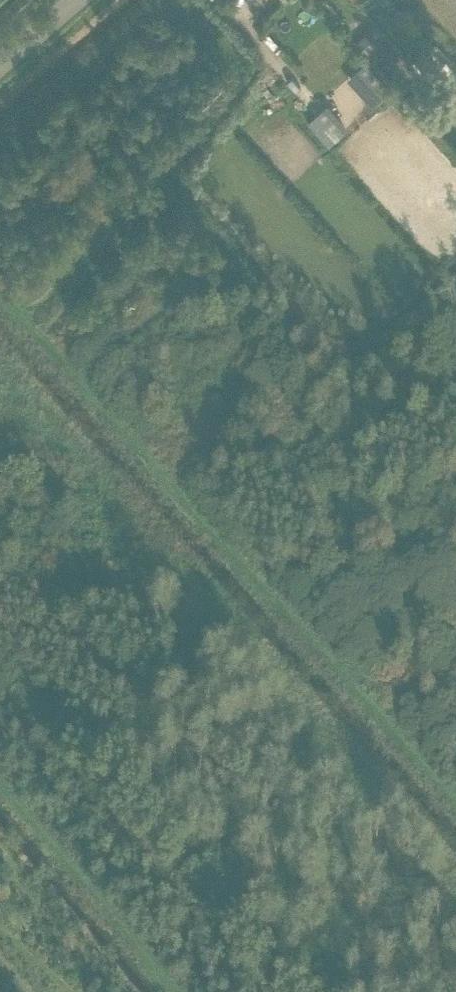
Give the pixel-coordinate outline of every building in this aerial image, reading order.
[(364,33),(354,42),(365,54),(375,44),(364,33)] [(370,106),(388,89),(362,61),(344,77),(370,106)]
